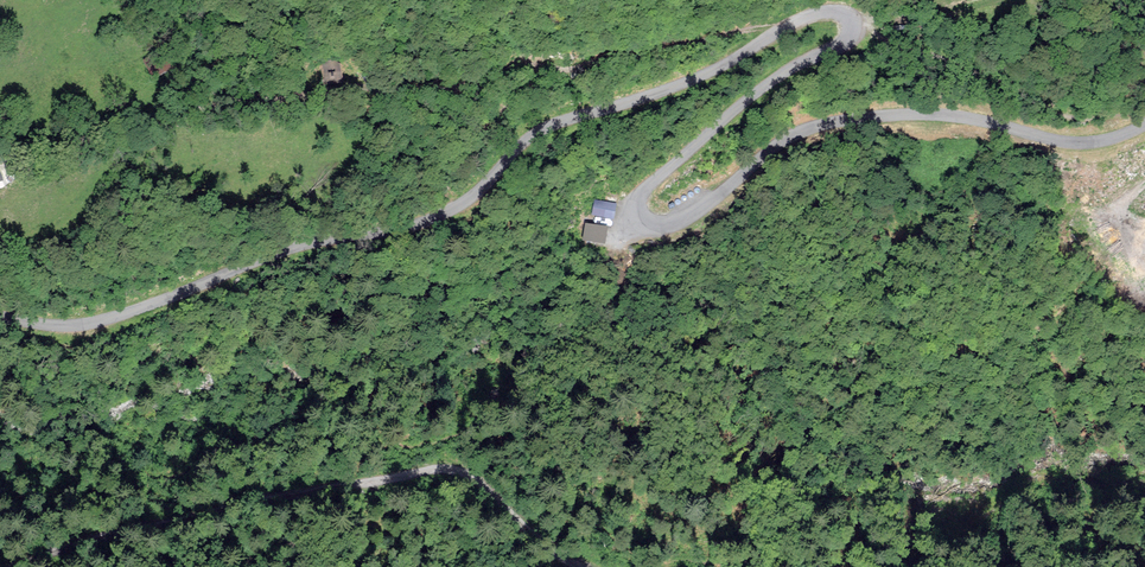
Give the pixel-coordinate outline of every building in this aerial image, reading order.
[(342,84),(339,62),(321,65),(323,86),(342,84)] [(612,202),(594,199),(592,213),(611,215),(612,202)] [(604,228),(585,225),(582,240),(602,243),(604,228)]
